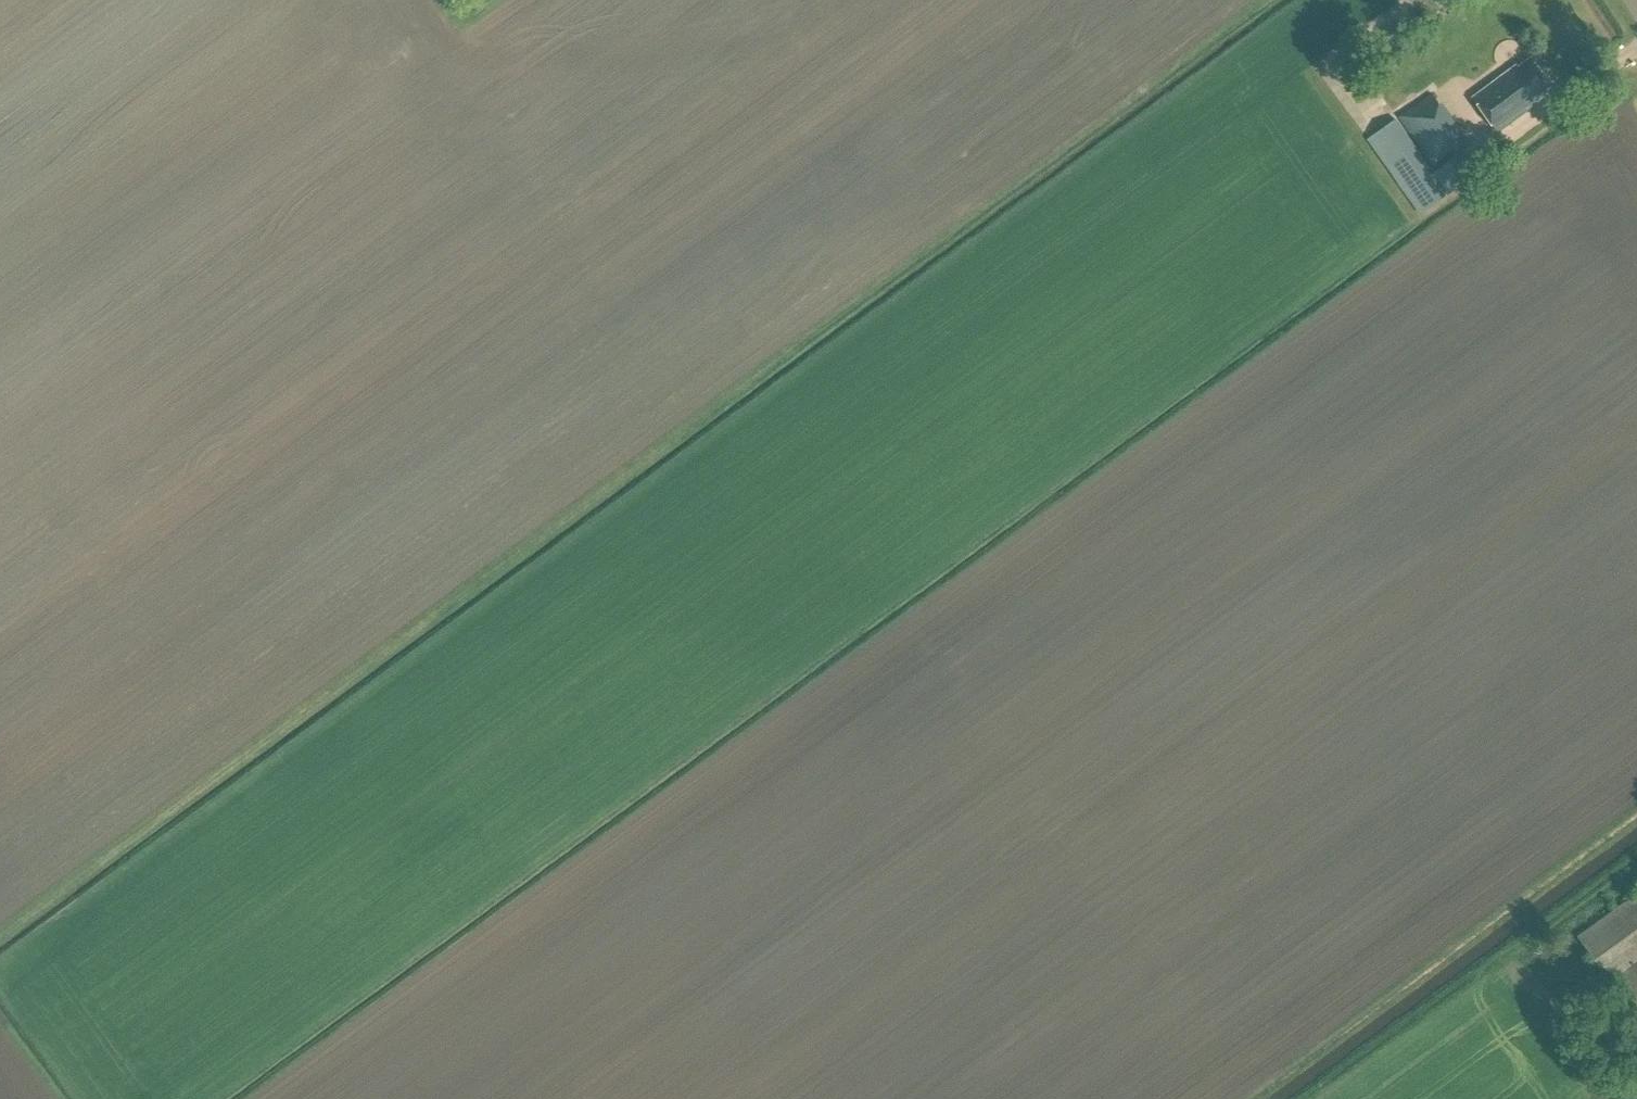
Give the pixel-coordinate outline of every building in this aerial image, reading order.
[(1545,92),(1552,87),(1531,60),(1473,101),(1497,135),(1549,97),(1545,92)] [(1398,118),(1434,168),(1467,145),(1431,94),(1398,118)] [(1368,140),(1421,215),(1447,196),(1429,170),(1431,168),(1397,119),(1368,140)] [(1461,154),(1432,173),(1447,195),(1476,176),(1461,154)] [(1578,938),(1611,983),(1617,979),(1636,1007),(1636,895),(1578,938)]
